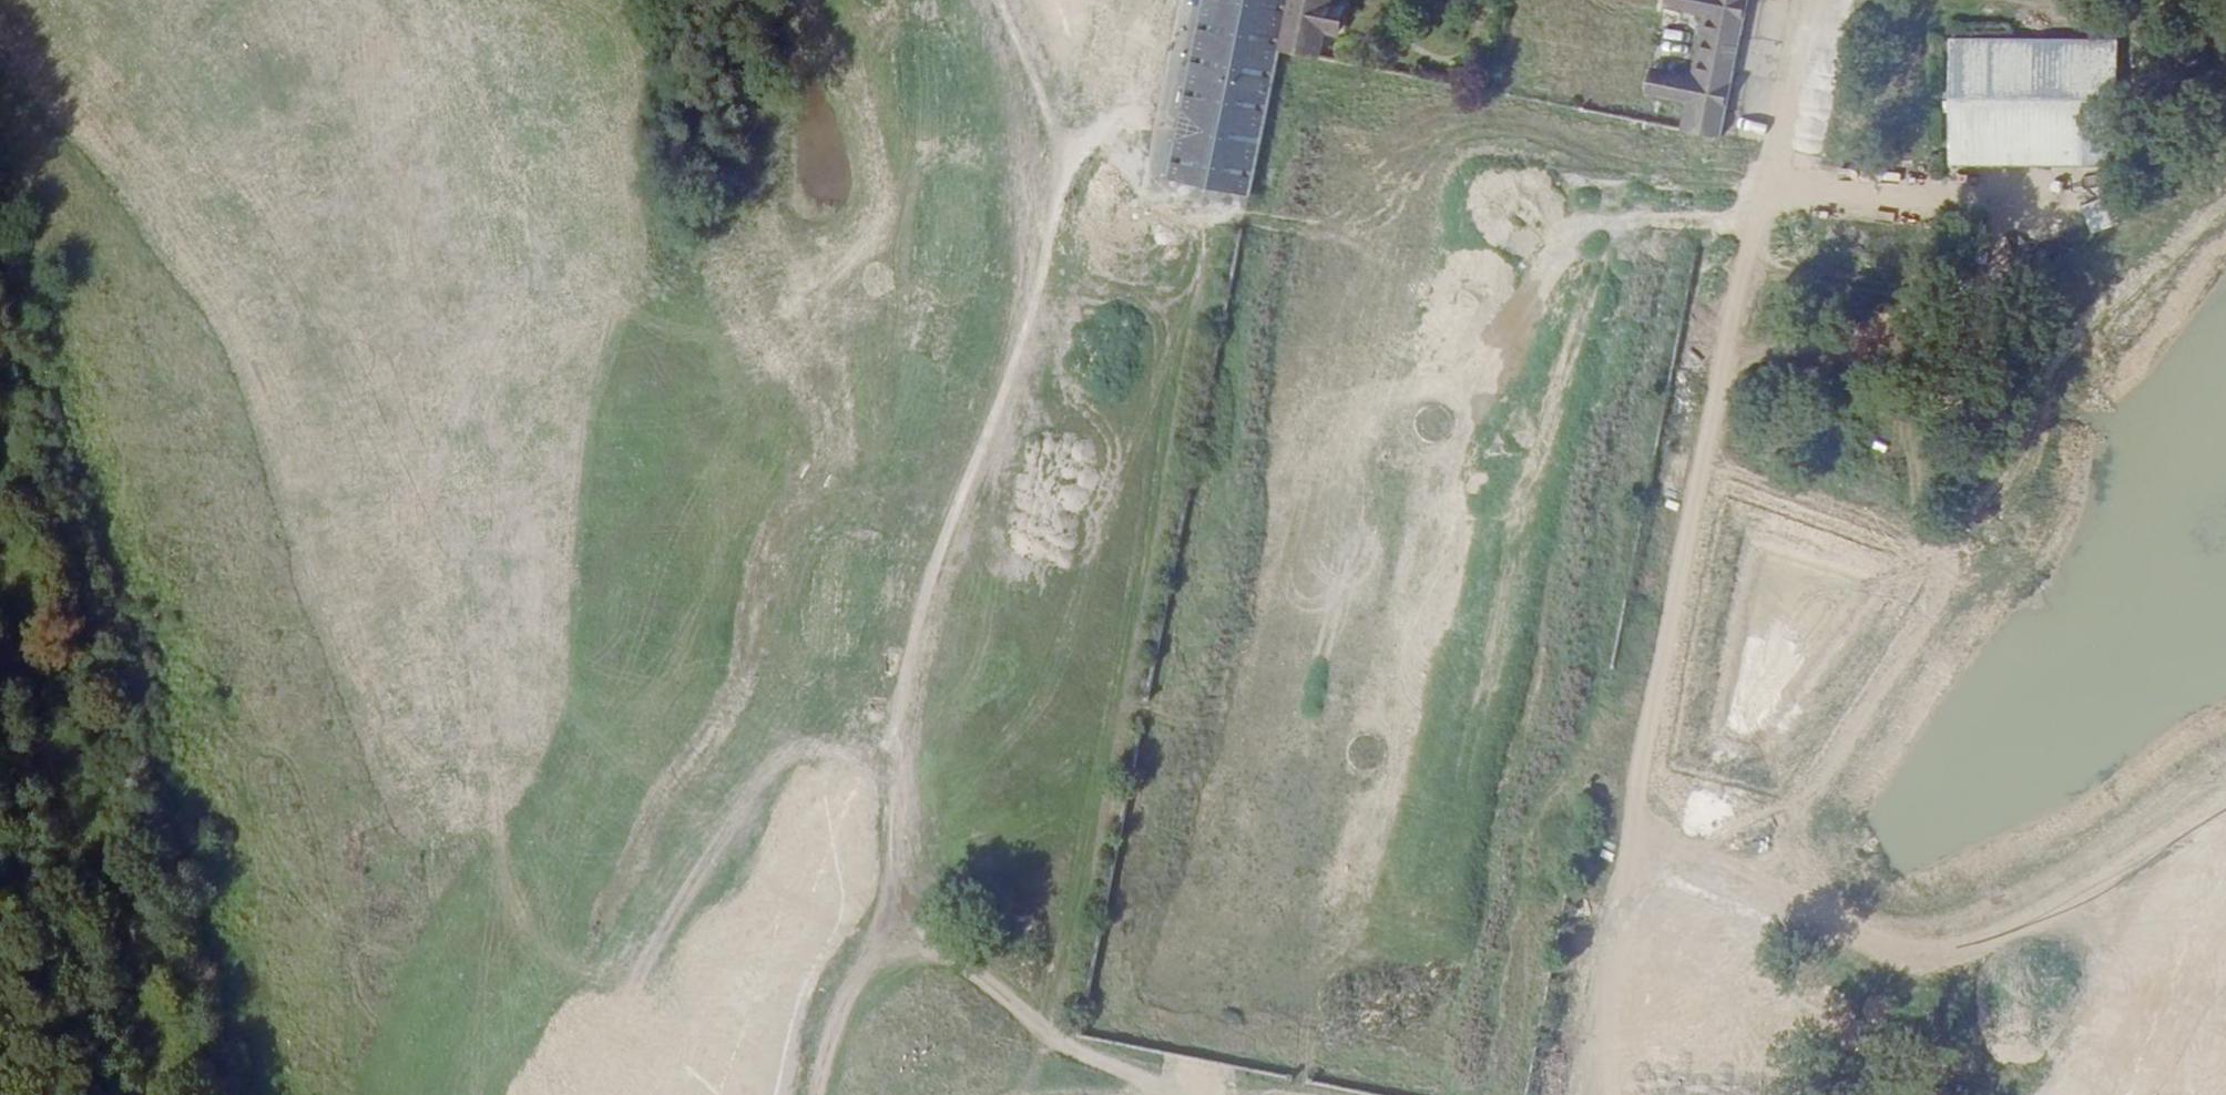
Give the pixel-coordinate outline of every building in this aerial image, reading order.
[(1260,196),(1288,56),(1281,55),(1291,0),(1220,0),(1179,180),(1260,196)] [(1281,55),(1288,56),(1330,63),(1335,36),(1349,39),(1356,4),(1342,2),(1343,0),(1291,0),(1281,55)] [(1727,139),(1754,0),(1678,0),(1676,6),(1711,13),(1697,81),(1662,74),(1657,95),(1692,103),(1686,131),(1727,139)] [(2133,176),(2133,49),(1966,46),(1962,175),(2133,176)] [(2081,206),(2089,234),(2113,227),(2105,198),(2081,206)]
